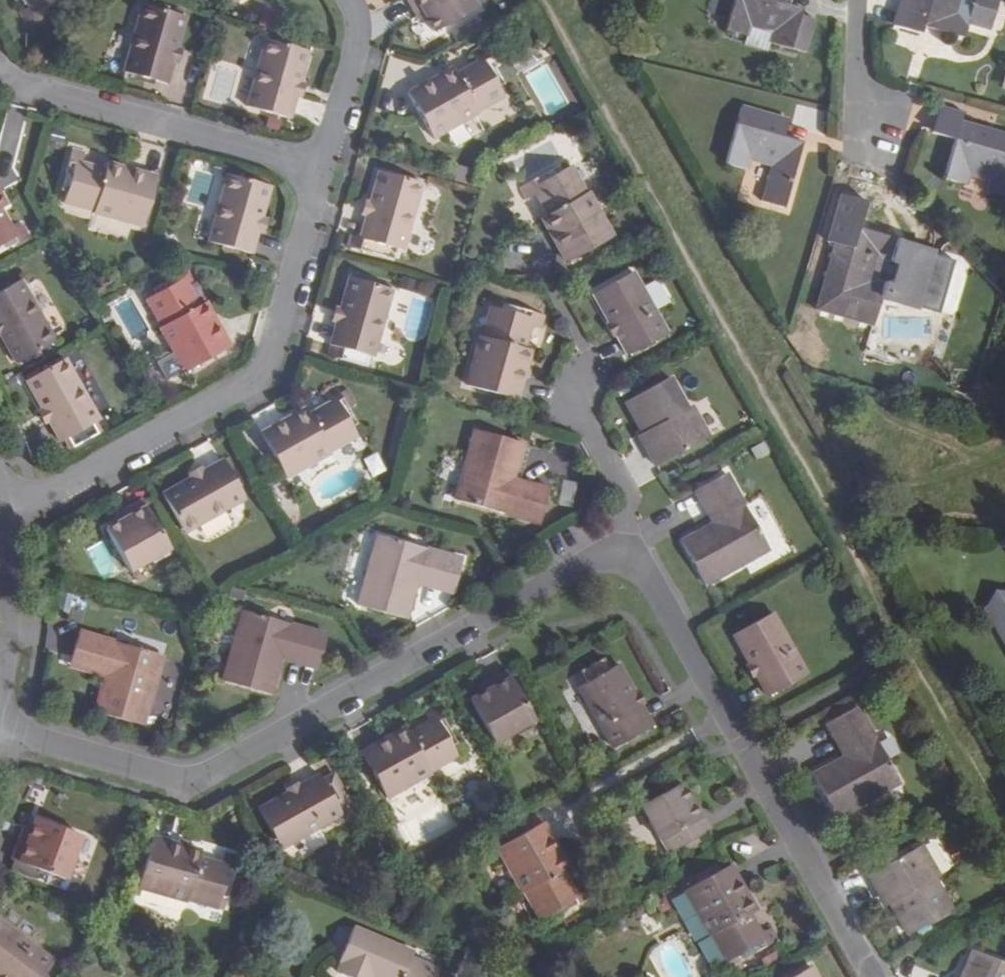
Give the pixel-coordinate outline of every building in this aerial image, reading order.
[(29,2),(18,8),(25,21),(62,0),(61,0),(28,0),(29,2)] [(477,10),(472,0),(407,0),(418,20),(425,17),(428,22),(435,33),(477,10)] [(784,0),(735,0),(728,28),(747,34),(750,23),(774,30),(771,41),(792,47),(802,10),(783,4),(784,0)] [(894,15),(922,30),(923,26),(961,37),(968,16),(959,13),(963,0),(898,0),(894,15)] [(187,15),(145,4),(126,70),(168,81),(175,60),(179,45),(187,15)] [(921,33),(922,30),(894,15),(891,25),(921,33)] [(418,20),(421,25),(428,22),(425,17),(418,20)] [(747,34),(744,41),(769,49),(771,41),(774,30),(750,23),(747,34)] [(291,117),(297,95),(302,81),(310,50),(267,37),(248,105),(291,117)] [(180,62),(185,47),(179,45),(175,60),(180,62)] [(454,67),(408,93),(433,138),(478,114),(477,112),(495,101),(489,91),(503,83),(481,46),(468,53),(475,65),(458,73),(454,67)] [(303,97),(308,83),(302,81),(297,95),(303,97)] [(961,122),(964,114),(939,107),(932,132),(955,140),(945,176),(965,182),(968,172),(992,179),(988,189),(1004,194),(1004,136),(961,122)] [(784,138),(789,121),(741,108),(726,162),(746,168),(749,156),(773,163),(764,201),(785,207),(803,144),(784,138)] [(84,164),(88,151),(73,147),(62,188),(77,192),(73,204),(93,209),(92,212),(143,227),(157,176),(106,162),(104,170),(84,164)] [(585,192),(570,166),(560,171),(534,186),(531,180),(520,188),(527,200),(536,195),(547,214),(541,218),(566,262),(613,236),(587,192),(585,192)] [(560,171),(558,166),(531,180),(534,186),(560,171)] [(422,184),(380,172),(371,202),(366,217),(360,239),(352,237),(348,249),(393,260),(396,249),(403,251),(422,184)] [(271,185),(228,173),(209,240),(253,253),(258,231),(262,217),(271,185)] [(0,192),(0,249),(29,233),(22,219),(10,226),(1,209),(8,206),(0,192)] [(879,297),(921,309),(937,253),(856,229),(864,204),(841,197),(828,239),(836,241),(817,309),(871,324),(879,297)] [(361,216),(366,217),(371,202),(365,201),(361,216)] [(264,233),(268,218),(262,217),(258,231),(264,233)] [(199,283),(192,269),(154,289),(162,303),(152,309),(161,326),(159,328),(184,373),(229,348),(204,303),(197,306),(187,289),(199,283)] [(666,333),(632,272),(593,294),(609,321),(617,335),(629,355),(666,333)] [(392,289),(350,276),(341,307),(337,322),(331,344),(332,344),(329,355),(367,365),(370,355),(373,356),(392,289)] [(22,280),(0,293),(0,333),(0,334),(16,362),(55,340),(22,280)] [(530,312),(501,304),(500,310),(529,317),(530,312)] [(334,306),(331,321),(337,322),(341,307),(334,306)] [(481,338),(478,337),(464,386),(517,401),(531,351),(524,348),(530,327),(539,329),(543,315),(530,312),(529,317),(500,310),(490,307),(481,338)] [(611,339),(617,335),(609,321),(603,324),(611,339)] [(101,418),(66,358),(27,380),(43,407),(50,421),(61,441),(101,418)] [(686,409),(669,377),(624,403),(642,434),(637,436),(655,467),(708,438),(690,406),(686,409)] [(311,413),(308,407),(262,432),(287,477),(333,451),(332,450),(349,440),(343,429),(357,421),(336,386),(323,393),(329,404),(311,413)] [(45,424),(50,421),(43,407),(37,409),(45,424)] [(455,502),(540,526),(549,495),(511,486),(513,478),(523,444),(475,430),(455,502)] [(378,452),(364,457),(372,477),(386,472),(378,452)] [(248,498),(226,459),(208,470),(195,477),(166,493),(188,532),(248,498)] [(192,472),(195,477),(208,470),(205,465),(192,472)] [(768,550),(726,474),(699,488),(718,521),(711,525),(680,542),(705,586),(768,550)] [(549,495),(550,489),(513,478),(511,486),(549,495)] [(711,525),(718,521),(699,488),(692,491),(711,525)] [(170,549),(142,500),(118,513),(122,519),(116,523),(105,529),(129,572),(170,549)] [(118,513),(112,517),(116,523),(122,519),(118,513)] [(357,608),(405,621),(415,586),(417,579),(454,589),(462,560),(377,536),(357,608)] [(454,589),(417,579),(415,586),(452,596),(454,589)] [(983,607),(1004,646),(1004,594),(983,607)] [(222,682),(270,696),(279,662),(282,655),(318,665),(327,636),(243,612),(222,682)] [(807,675),(772,613),(733,634),(749,663),(756,677),(767,697),(807,675)] [(163,656),(79,631),(70,661),(105,672),(104,679),(94,713),(142,727),(163,656)] [(279,662),(316,672),(318,665),(282,655),(279,662)] [(614,750),(652,728),(641,707),(633,694),(617,666),(610,670),(604,660),(580,673),(586,683),(578,688),(614,750)] [(70,661),(68,669),(104,679),(105,672),(70,661)] [(744,666),(751,680),(756,677),(749,663),(744,666)] [(534,721),(507,670),(483,683),(487,690),(480,694),(469,700),(493,743),(534,721)] [(483,683),(476,686),(480,694),(487,690),(483,683)] [(645,705),(638,691),(633,694),(641,707),(645,705)] [(409,734),(406,728),(360,753),(386,799),(431,774),(430,772),(457,756),(451,745),(456,742),(437,706),(424,714),(429,724),(409,734)] [(899,783),(856,707),(831,721),(849,755),(843,758),(811,776),(836,818),(899,783)] [(843,758),(849,755),(831,721),(824,725),(843,758)] [(323,780),(320,776),(300,787),(287,795),(257,811),(280,849),(341,814),(339,811),(347,807),(330,777),(323,780)] [(297,783),(284,790),(287,795),(300,787),(297,783)] [(704,817),(701,818),(691,801),(681,784),(639,807),(660,843),(664,841),(672,854),(712,831),(704,817)] [(438,791),(398,799),(406,840),(446,832),(438,791)] [(704,817),(694,799),(691,801),(701,818),(704,817)] [(80,837),(35,820),(30,832),(27,840),(20,837),(11,861),(65,881),(80,837)] [(569,868),(543,822),(496,849),(522,895),(524,894),(539,920),(550,913),(554,919),(589,898),(581,885),(573,889),(562,871),(569,868)] [(30,832),(23,830),(20,837),(27,840),(30,832)] [(199,858),(201,852),(151,837),(136,889),(186,903),(187,901),(218,911),(221,898),(226,900),(238,860),(224,855),(221,865),(199,858)] [(939,877),(921,846),(868,875),(886,907),(890,905),(908,936),(951,911),(934,879),(939,877)] [(38,871),(14,863),(12,868),(35,877),(38,871)] [(757,911),(730,866),(684,892),(710,936),(711,936),(727,962),(736,957),(739,962),(777,940),(770,928),(760,933),(750,915),(757,911)] [(0,922),(0,976),(43,976),(53,963),(0,922)] [(352,928),(334,974),(342,976),(436,976),(438,971),(410,959),(413,953),(352,928)] [(971,949),(960,976),(1004,976),(1004,964),(971,949)] [(248,971),(235,965),(230,976),(245,976),(248,971)] [(810,967),(793,976),(816,976),(810,967)]
